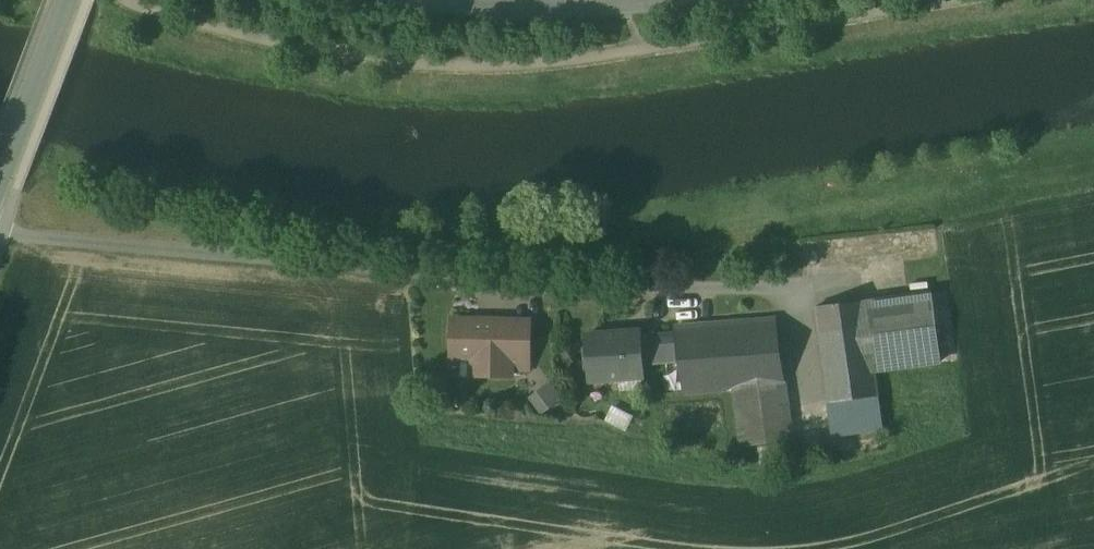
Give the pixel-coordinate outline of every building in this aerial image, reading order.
[(930,294),(865,303),(875,372),(940,363),(930,294)] [(865,301),(815,308),(829,404),(878,397),(875,372),(865,303),(865,301)] [(677,329),(676,329),(679,358),(684,394),(734,388),(784,383),(776,316),(677,329)] [(512,321),(452,319),(452,359),(481,359),(481,375),(511,376),(511,370),(528,371),(529,328),(512,328),(512,321)] [(639,332),(586,337),(590,383),(642,379),(641,361),(679,358),(676,329),(677,329),(676,328),(674,328),(675,339),(640,342),(639,332)] [(551,380),(530,397),(544,414),(565,397),(551,380)] [(784,383),(734,388),(740,449),(792,443),(784,383)] [(878,397),(829,404),(833,436),(883,429),(878,397)] [(785,447),(758,450),(760,467),(794,463),(793,455),(786,456),(785,447)]
